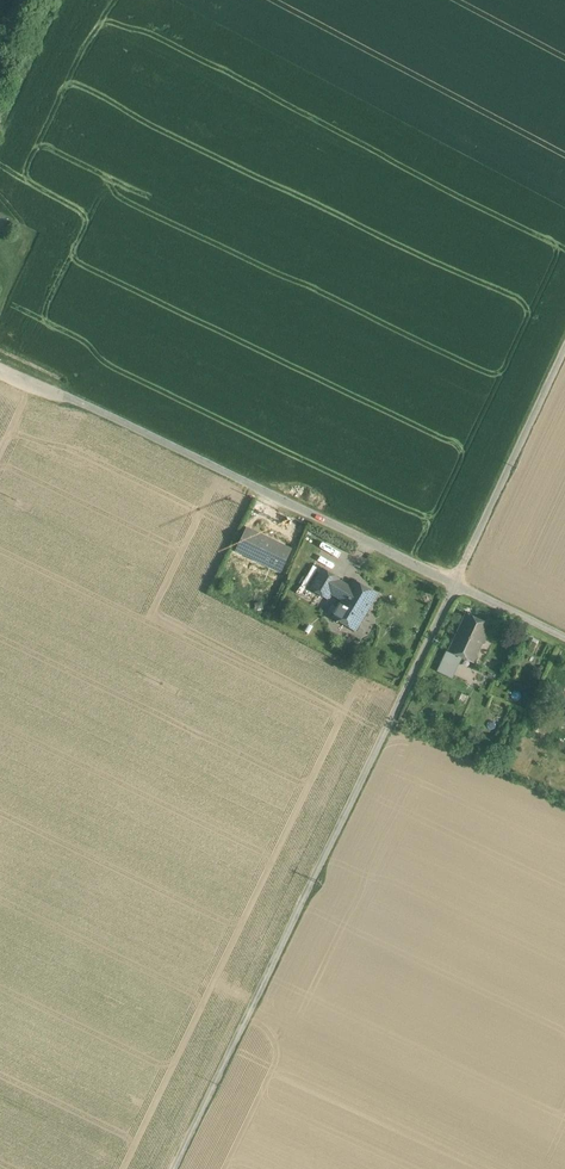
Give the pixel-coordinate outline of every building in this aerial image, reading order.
[(272,542),(247,530),(237,550),(264,563),(265,561),(281,568),(290,549),(272,541),(272,542)] [(340,578),(322,568),(310,588),(327,599),(331,592),(339,580),(339,579),(340,578)] [(350,587),(339,580),(331,592),(342,599),(332,617),(356,631),(378,594),(354,580),(350,587)] [(491,623),(466,612),(449,650),(463,656),(475,661),(491,623)] [(463,656),(449,650),(440,671),(454,677),(463,656)]
